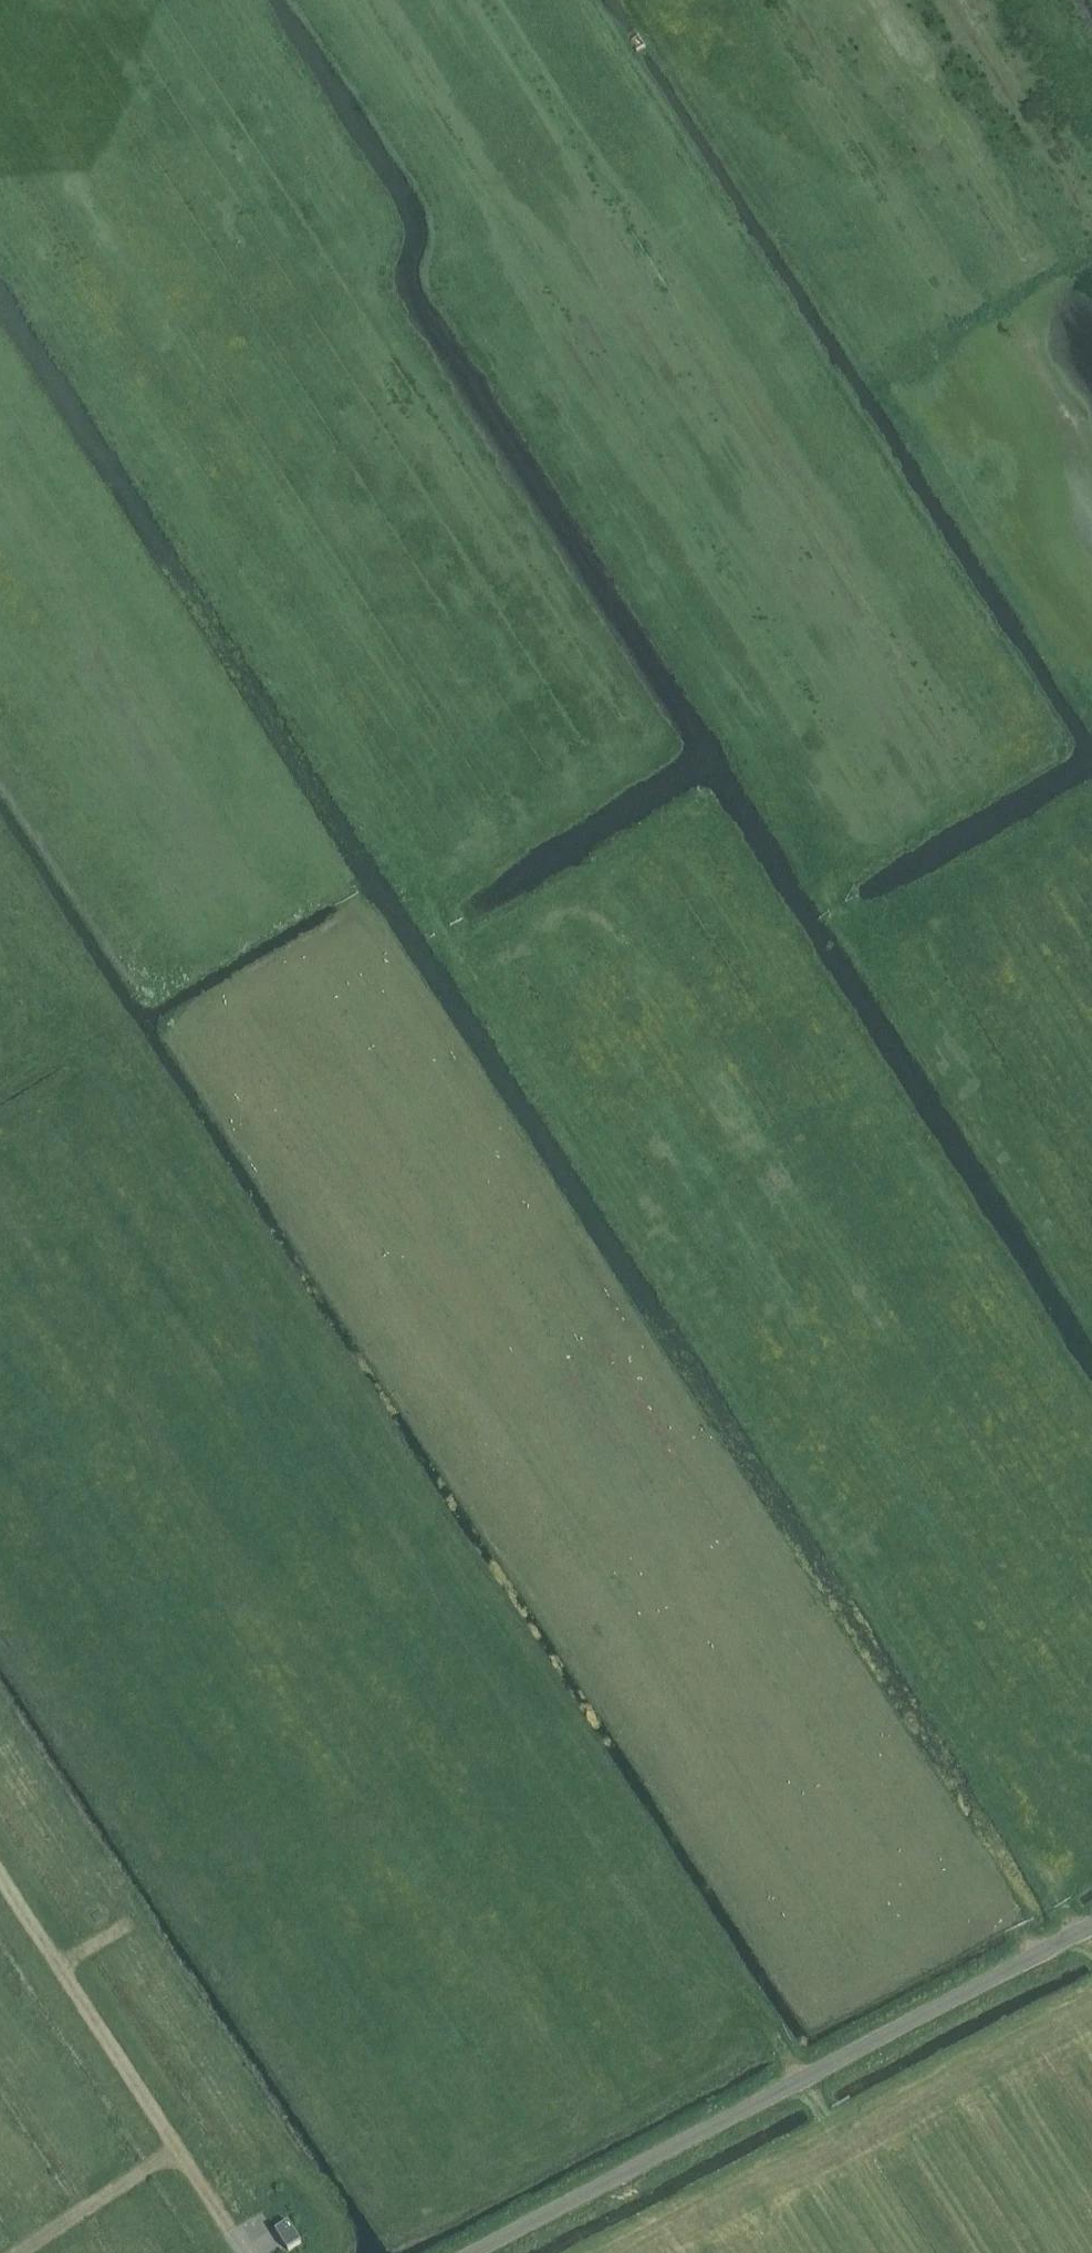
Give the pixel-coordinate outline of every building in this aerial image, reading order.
[(300,2246),(287,2226),(274,2234),(286,2252),(288,2252),(300,2246)]
